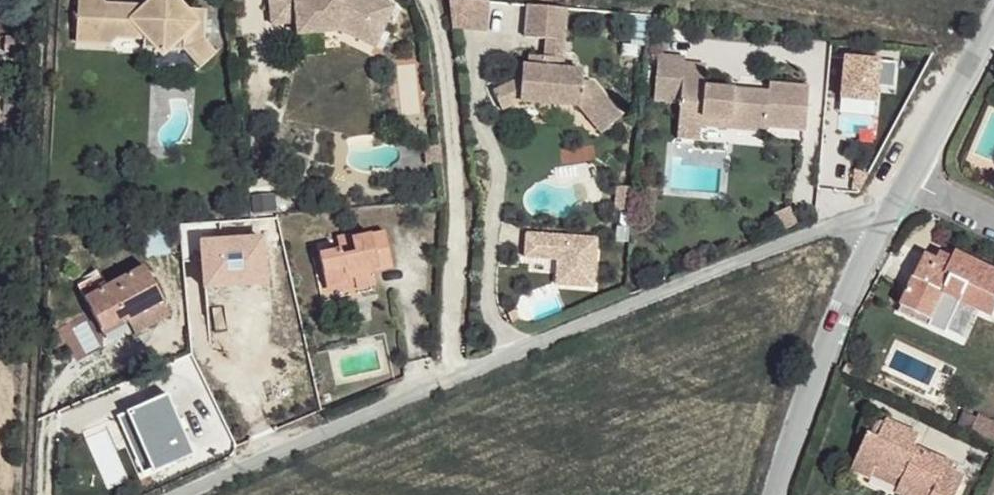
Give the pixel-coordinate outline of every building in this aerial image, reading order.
[(76,40),(109,43),(122,30),(126,36),(145,38),(145,49),(158,50),(164,57),(170,50),(186,51),(198,68),(215,55),(204,41),(206,11),(188,10),(148,8),(104,5),(100,0),(79,0),(76,40)] [(148,8),(188,10),(178,0),(155,0),(148,8)] [(296,22),(294,0),(270,0),(272,23),(296,22)] [(296,22),(297,34),(341,30),(374,45),(392,6),(380,0),(294,0),(296,22)] [(449,0),(448,0),(451,28),(486,30),(488,3),(449,0)] [(558,41),(561,9),(522,6),(519,38),(548,41),(558,41)] [(548,41),(547,57),(557,58),(558,41),(548,41)] [(679,58),(679,52),(652,50),(650,96),(677,97),(679,58)] [(537,56),(525,55),(524,67),(536,69),(537,56)] [(536,69),(524,67),(515,67),(513,99),(574,104),(599,132),(618,116),(591,84),(578,83),(579,70),(557,69),(557,58),(547,57),(537,56),(536,69)] [(728,91),(729,83),(701,82),(702,60),(679,58),(677,97),(675,134),(697,135),(697,121),(763,125),(763,121),(802,124),(804,80),(765,77),(765,86),(739,85),(739,92),(728,91)] [(844,58),(841,99),(875,102),(876,87),(894,89),(897,63),(844,58)] [(513,99),(514,77),(486,90),(495,108),(513,99)] [(739,85),(729,83),(728,91),(739,92),(739,85)] [(851,190),(858,194),(867,176),(854,169),(851,190)] [(630,189),(615,187),(613,211),(629,212),(630,189)] [(320,254),(328,286),(356,281),(358,288),(376,285),(374,269),(393,265),(385,231),(352,237),(356,253),(344,255),(342,249),(320,254)] [(597,239),(527,234),(525,257),(559,259),(557,284),(594,287),(597,239)] [(262,235),(202,240),(205,285),(266,280),(262,235)] [(960,302),(992,317),(993,312),(993,271),(955,253),(950,267),(924,256),(899,311),(930,326),(933,319),(944,295),(960,302)] [(127,317),(128,320),(164,300),(146,266),(107,285),(103,275),(80,286),(103,329),(127,317)] [(948,327),(960,302),(944,295),(933,319),(948,327)] [(164,300),(128,320),(135,332),(172,313),(164,300)] [(979,416),(972,432),(993,442),(993,422),(979,416)] [(897,490),(896,494),(957,494),(965,478),(952,472),(954,466),(915,447),(919,436),(886,421),(877,439),(867,435),(852,471),(869,479),(870,477),(874,467),(901,480),(897,490)] [(870,477),(897,490),(901,480),(874,467),(870,477)]
